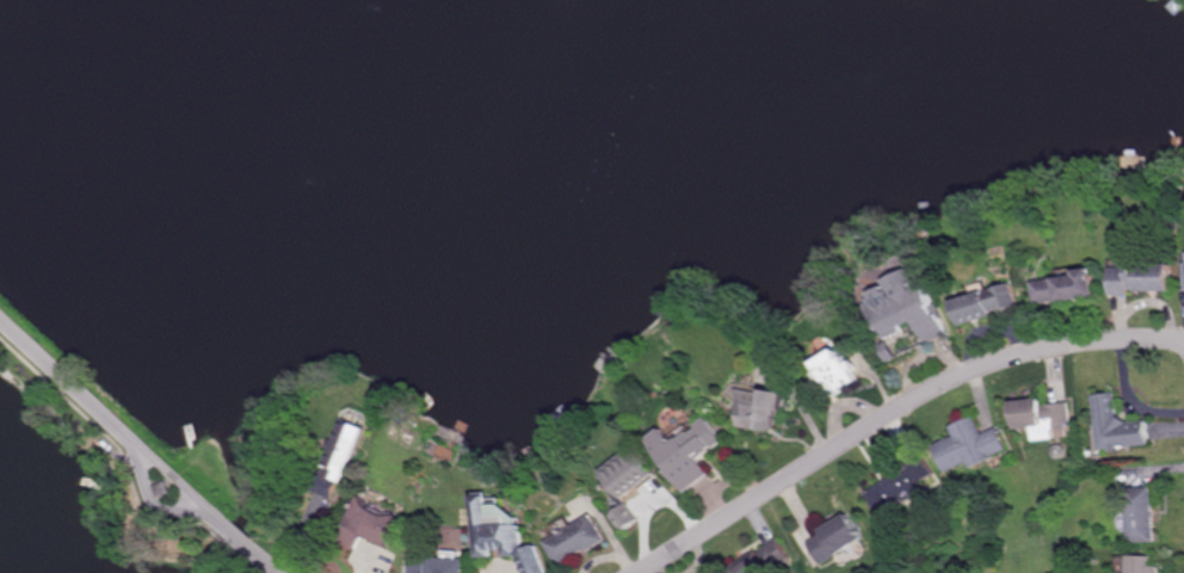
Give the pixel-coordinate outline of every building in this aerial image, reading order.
[(1145,266),(1174,266),(1174,292),(1158,294),(1153,294),(1140,294),(1140,291),(1131,291),(1131,297),(1129,297),(1115,297),(1114,297),(1114,276),(1114,270),(1130,270),(1130,259),(1136,259),(1145,259),(1145,266)] [(915,273),(920,271),(921,271),(932,292),(929,294),(936,307),(931,309),(936,319),(939,316),(948,334),(933,343),(930,344),(929,344),(919,325),(913,327),(908,329),(911,333),(892,341),(888,334),(888,333),(886,334),(876,315),(871,306),(874,304),(872,302),(877,300),(875,295),(889,288),(893,292),(894,292),(889,282),(913,270),(915,273)] [(1060,304),(1060,303),(1053,304),(1040,306),(1037,306),(1035,290),(1034,284),(1041,283),(1043,283),(1046,282),(1078,277),(1078,273),(1094,271),(1099,300),(1080,302),(1077,302),(1060,304)] [(1005,312),(1001,313),(1000,312),(993,314),(994,318),(981,321),(976,324),(961,328),(954,304),(975,297),(989,292),(1012,285),(1019,308),(1017,308),(1005,312)] [(839,352),(840,352),(844,356),(843,357),(845,361),(847,359),(852,366),(856,364),(861,371),(859,372),(857,374),(863,383),(839,399),(835,401),(834,400),(825,406),(812,384),(820,380),(816,374),(820,371),(815,364),(814,363),(837,349),(838,350),(839,352)] [(765,394),(765,392),(787,394),(789,395),(787,414),(779,413),(777,431),(777,435),(761,433),(761,430),(752,429),(752,430),(738,429),(739,421),(740,406),(739,406),(740,390),(765,394)] [(1130,425),(1148,424),(1149,424),(1151,440),(1152,446),(1131,449),(1128,449),(1122,450),(1122,454),(1111,455),(1111,451),(1103,452),(1100,452),(1098,425),(1096,398),(1118,395),(1121,417),(1128,424),(1130,425)] [(1032,403),(1044,401),(1046,409),(1050,408),(1050,407),(1053,407),(1068,405),(1071,405),(1073,425),(1072,425),(1068,426),(1069,431),(1055,433),(1056,439),(1056,440),(1036,444),(1034,430),(1018,432),(1017,424),(1015,405),(1028,403),(1026,401),(1028,401),(1031,401),(1032,403)] [(982,436),(986,435),(997,430),(998,429),(1009,450),(993,458),(993,460),(972,470),(968,463),(946,474),(933,448),(955,438),(951,430),(955,427),(958,426),(973,419),(974,418),(982,436)] [(370,431),(350,479),(343,476),(334,495),(315,488),(321,473),(326,474),(328,468),(326,467),(345,420),(370,431)] [(709,460),(709,458),(702,463),(704,466),(713,476),(711,478),(690,493),(686,495),(672,476),(674,474),(649,442),(664,431),(677,448),(682,444),(693,436),(695,436),(701,431),(702,430),(701,429),(711,421),(729,445),(716,455),(710,460),(709,460)] [(627,499),(627,500),(628,500),(630,501),(640,517),(641,517),(623,530),(611,513),(613,511),(622,505),(618,500),(613,493),(612,491),(608,485),(606,482),(604,483),(600,479),(600,478),(603,476),(600,474),(633,450),(654,479),(653,479),(627,499)] [(935,474),(935,475),(920,483),(925,491),(905,503),(882,517),(876,506),(874,507),(871,503),(874,501),(872,499),(871,500),(869,497),(864,497),(865,489),(870,491),(883,483),(884,482),(893,478),(890,474),(889,473),(907,461),(908,463),(911,467),(911,466),(924,458),(925,457),(935,474)] [(175,493),(162,498),(158,483),(171,479),(175,493)] [(539,540),(553,572),(531,572),(523,552),(508,552),(508,544),(495,546),(495,553),(481,554),(480,522),(479,489),(494,488),(494,499),(495,520),(522,519),(525,519),(526,546),(539,540)] [(1130,541),(1130,529),(1129,511),(1128,492),(1129,492),(1154,491),(1155,491),(1157,510),(1157,518),(1158,538),(1130,541)] [(372,501),(381,505),(382,501),(401,511),(395,522),(399,524),(388,543),(364,531),(356,548),(340,540),(350,522),(347,520),(354,505),(353,504),(357,499),(358,499),(362,492),(375,498),(372,501)] [(857,554),(857,553),(852,546),(841,552),(840,550),(839,550),(840,553),(825,562),(824,562),(810,540),(824,531),(826,530),(825,528),(825,526),(839,518),(853,509),(869,534),(867,535),(872,544),(857,554)] [(587,549),(587,547),(586,548),(581,550),(573,555),(574,559),(562,566),(547,538),(556,532),(572,523),(576,520),(594,511),(609,537),(608,537),(587,549)] [(771,568),(764,572),(736,572),(730,566),(741,559),(745,556),(757,549),(759,548),(760,550),(761,549),(766,546),(767,546),(778,538),(781,537),(793,556),(782,565),(777,567),(776,565),(771,568)] [(469,567),(469,572),(410,572),(411,560),(430,561),(430,555),(433,556),(433,553),(446,554),(462,555),(469,555),(469,567)] [(1161,562),(1160,572),(1129,572),(1129,553),(1154,554),(1154,562),(1161,562)]
